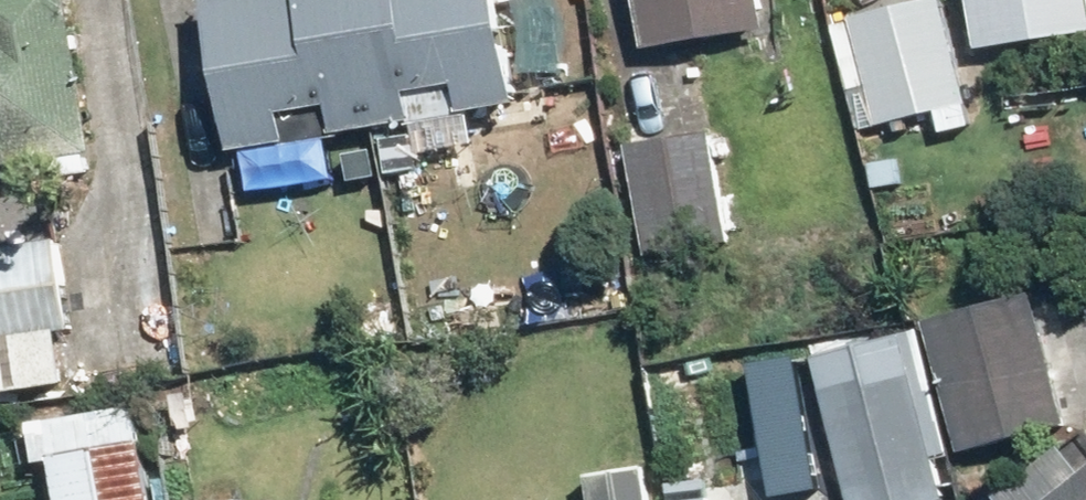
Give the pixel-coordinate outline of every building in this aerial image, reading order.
[(106,147),(92,36),(87,0),(0,0),(0,160),(106,147)] [(243,146),(533,97),(526,16),(522,0),(218,0),(243,146)] [(657,43),(783,23),(779,0),(650,0),(657,43)] [(946,110),(950,128),(978,121),(974,104),(975,103),(950,0),(913,0),(859,13),(887,124),(946,110)] [(985,42),(1085,28),(1085,0),(979,0),(985,42)] [(724,123),(630,138),(648,248),(742,233),(724,123)] [(0,250),(0,331),(79,323),(71,243),(0,250)] [(1051,287),(935,314),(967,457),(1083,431),(1051,287)] [(830,385),(858,499),(954,499),(921,363),(830,385)] [(59,449),(66,499),(161,499),(152,436),(59,449)] [(597,470),(601,499),(660,499),(655,462),(597,470)] [(1066,499),(1085,499),(1085,484),(1066,499)]
